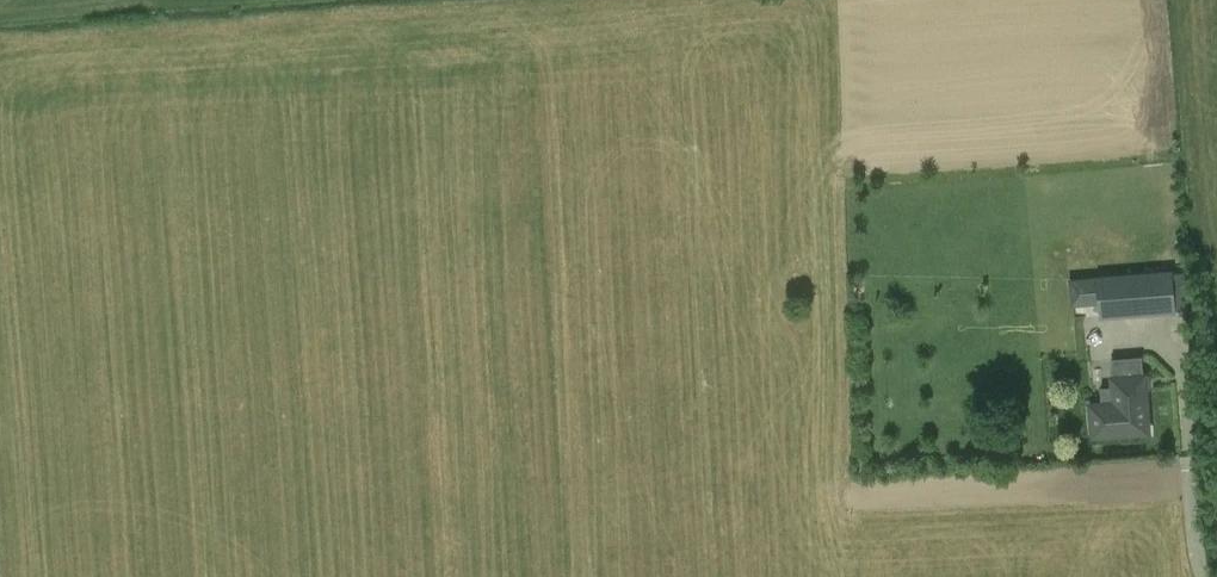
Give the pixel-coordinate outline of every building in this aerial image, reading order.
[(1099,320),(1176,314),(1172,270),(1069,279),(1071,307),(1098,305),(1099,320)] [(1087,402),(1090,440),(1152,435),(1147,372),(1143,372),(1142,357),(1110,359),(1112,375),(1109,375),(1110,387),(1100,388),(1101,401),(1087,402)]
